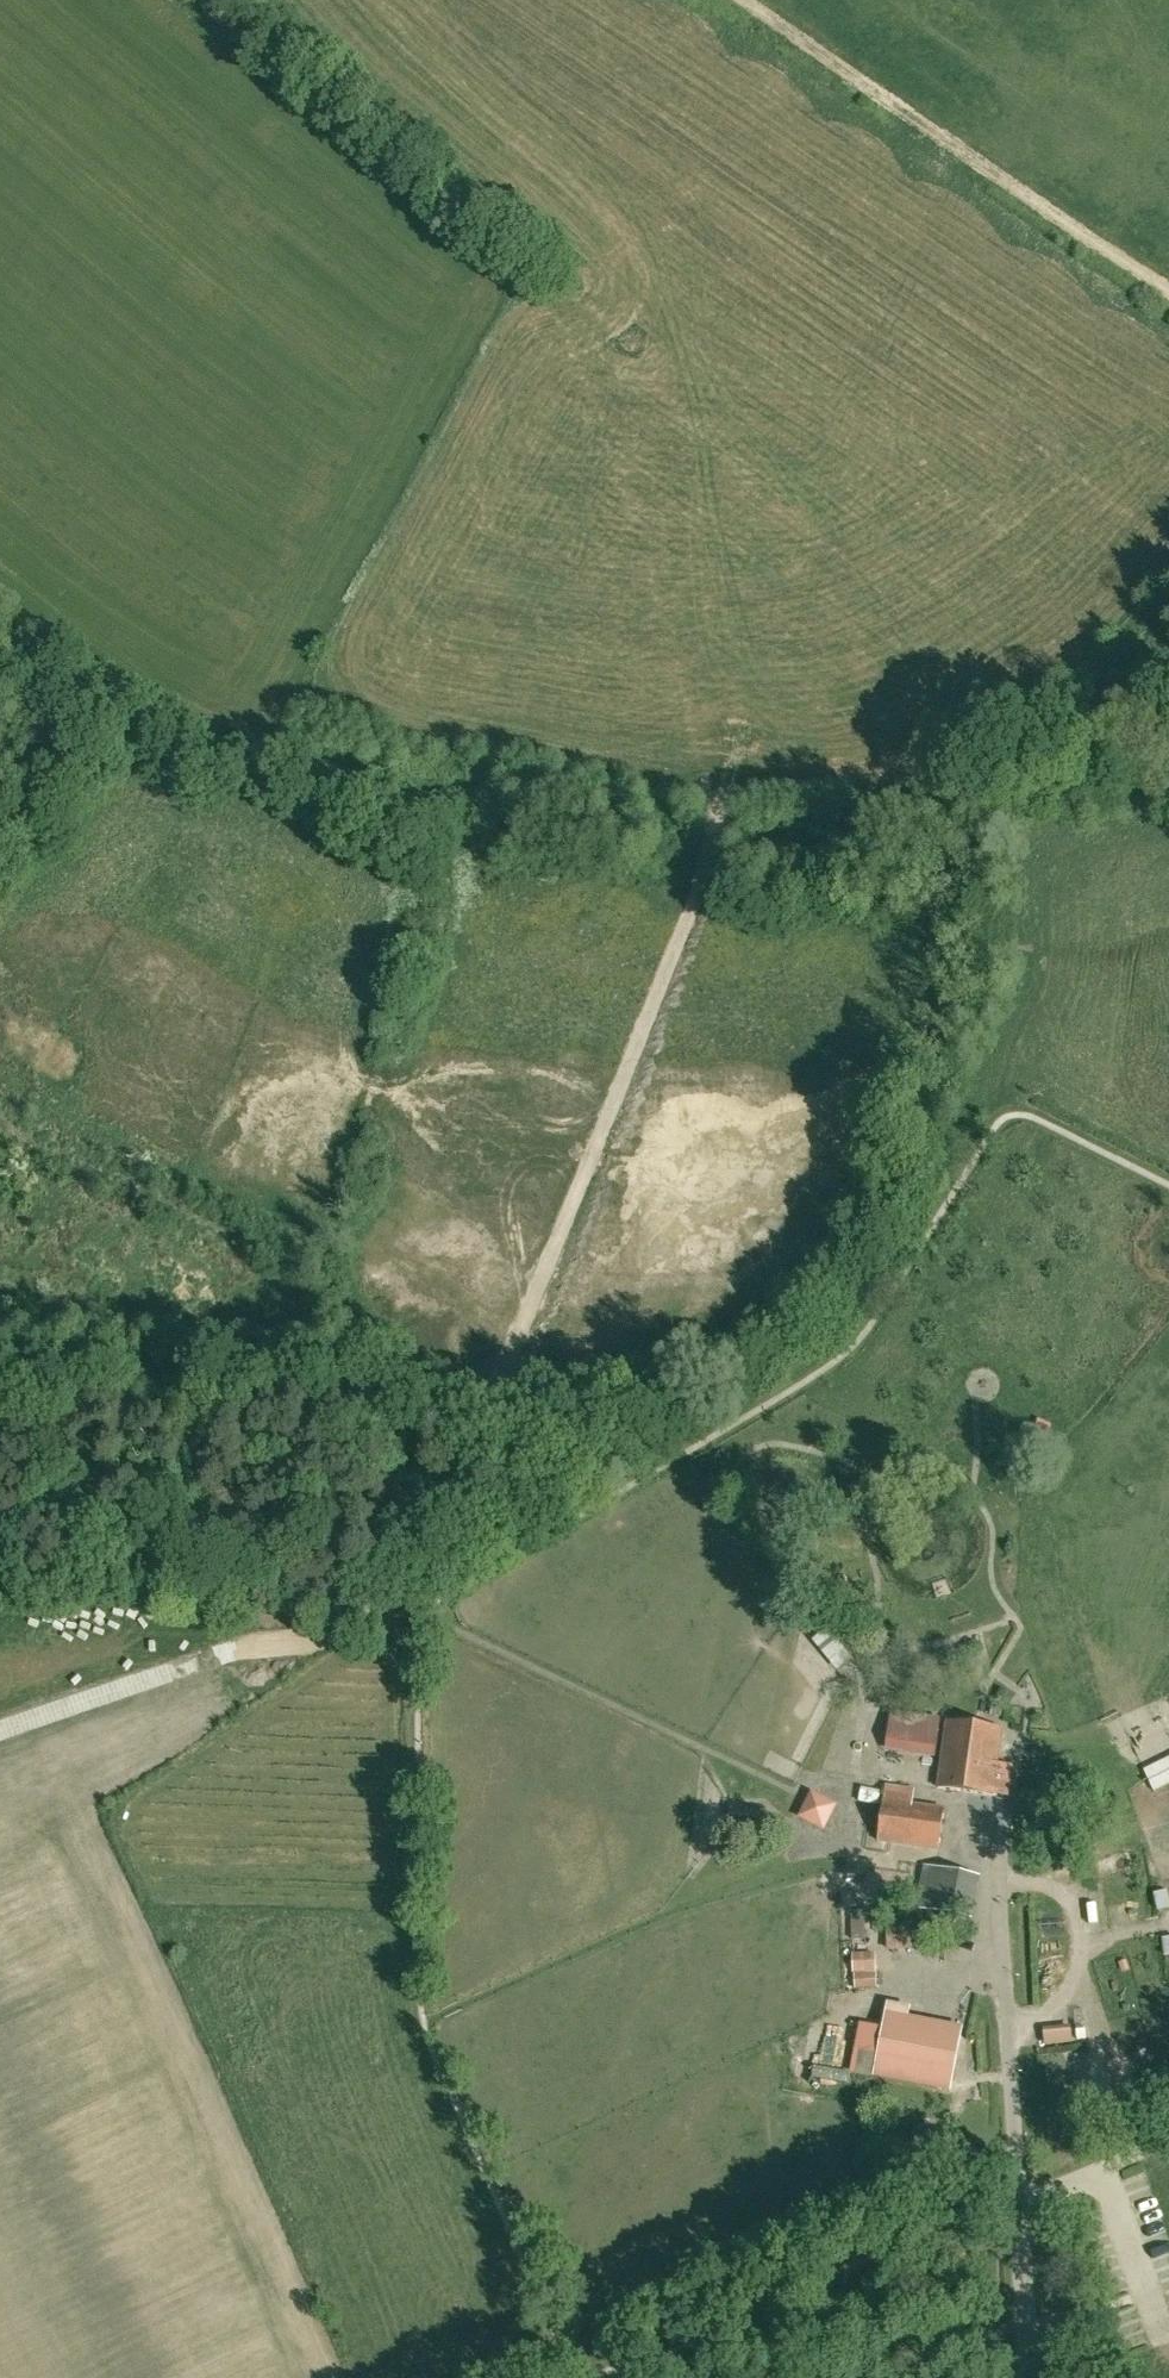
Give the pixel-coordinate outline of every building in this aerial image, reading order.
[(812,1640),(825,1656),(840,1643),(827,1628),(812,1640)] [(886,1743),(936,1750),(941,1719),(890,1711),(886,1743)] [(948,1722),(939,1788),(1008,1798),(1012,1767),(998,1766),(1002,1729),(948,1722)] [(1150,1792),(1168,1783),(1168,1755),(1139,1768),(1150,1792)] [(878,1841),(941,1849),(946,1809),(912,1805),(914,1789),(885,1785),(878,1841)] [(793,1816),(818,1831),(833,1804),(808,1790),(793,1816)] [(925,1866),(917,1908),(971,1919),(980,1877),(925,1866)] [(853,1973),(854,1989),(871,1988),(870,1973),(853,1973)] [(889,2002),(883,2028),(874,2071),(949,2088),(962,2027),(909,2016),(910,2007),(889,2002)]
